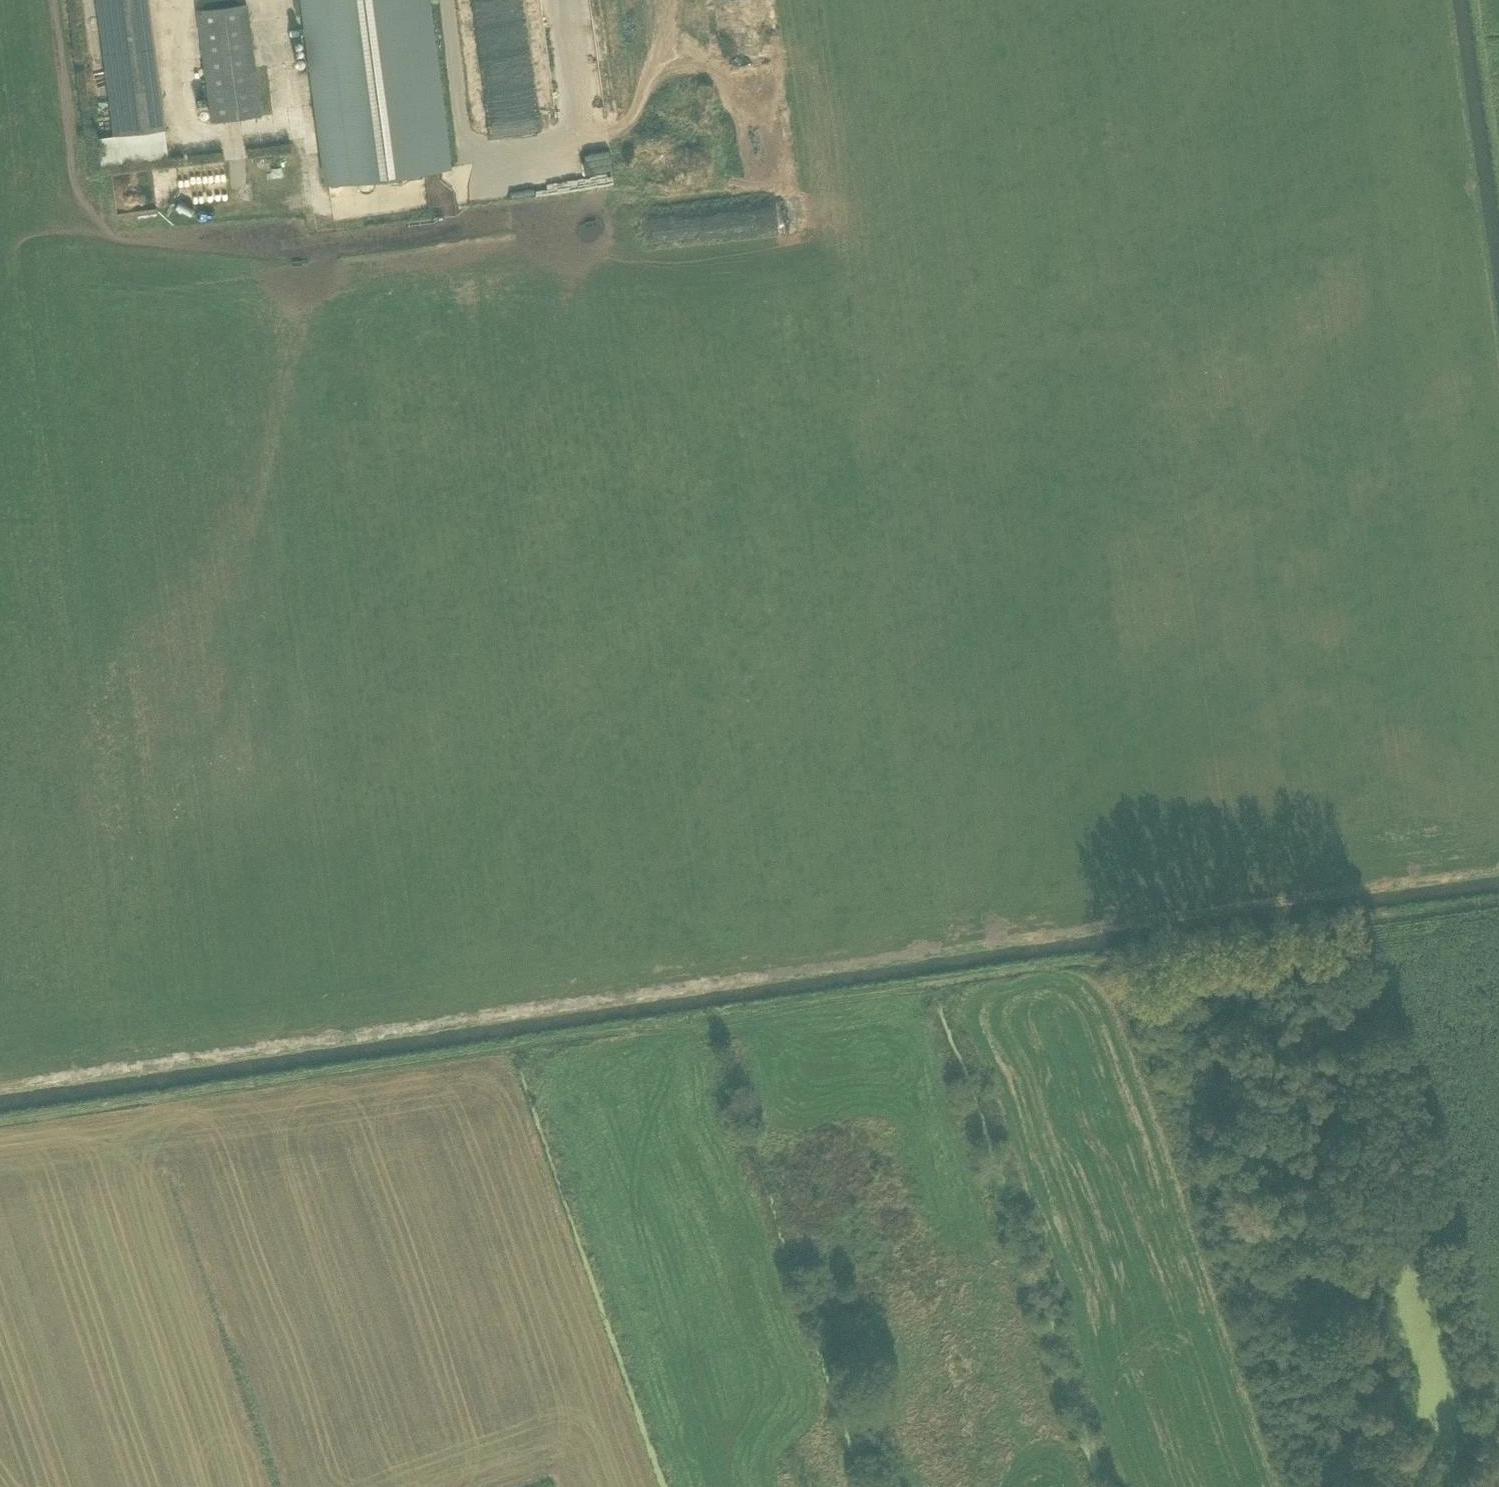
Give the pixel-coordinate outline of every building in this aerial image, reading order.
[(115,135),(165,129),(148,0),(98,0),(115,135)] [(330,184),(449,168),(426,0),(306,0),(330,184)] [(198,11),(213,122),(273,114),(266,66),(256,67),(247,5),(198,11)]
